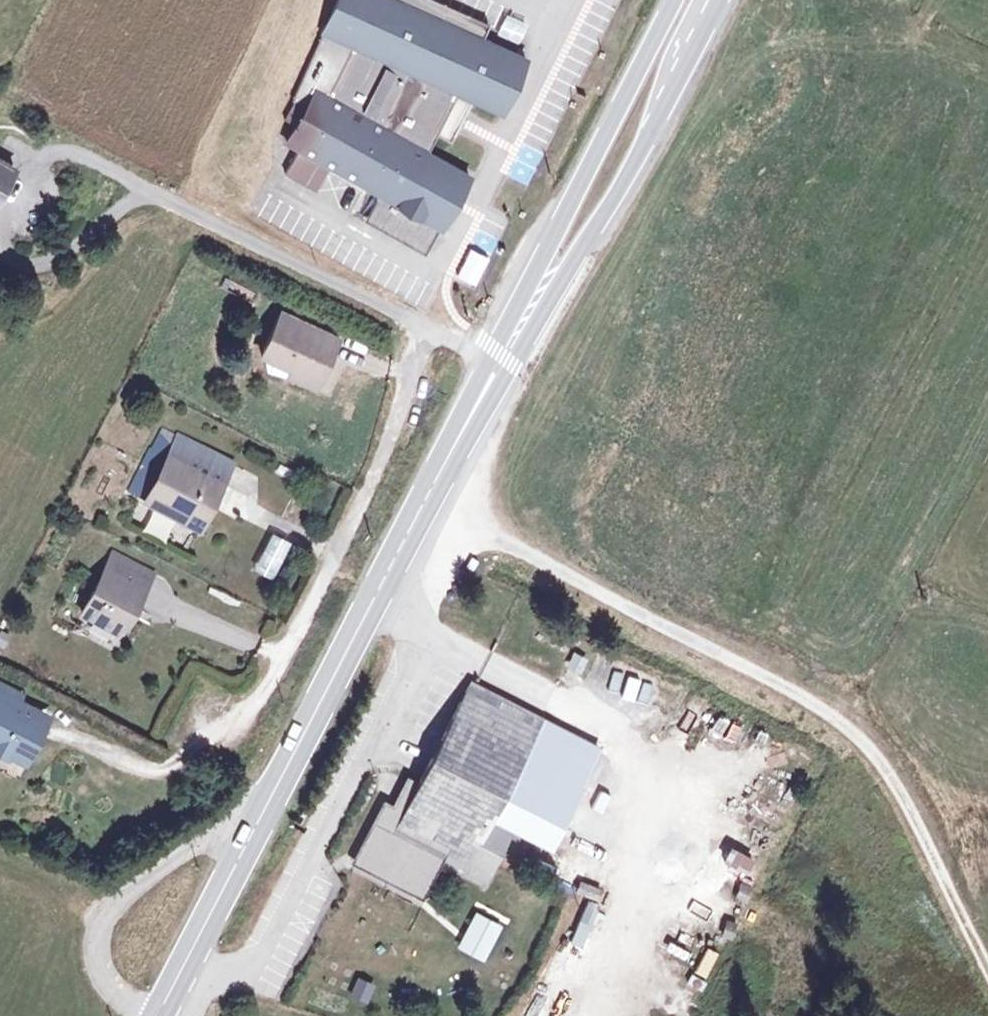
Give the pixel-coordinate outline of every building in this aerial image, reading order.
[(287,100),(294,103),(285,121),(296,127),(288,143),(299,149),(286,175),(317,191),(328,169),(373,191),(398,141),(426,155),(436,136),(450,143),(461,123),(473,99),(500,113),(526,62),(482,40),(487,29),(430,0),(338,0),(287,100)] [(426,155),(398,141),(373,191),(379,194),(443,227),(455,203),(469,176),(426,155)] [(14,171),(0,163),(0,196),(14,171)] [(443,227),(379,194),(366,219),(431,251),(443,227)] [(457,282),(477,289),(489,257),(468,250),(457,282)] [(262,355),(316,380),(335,339),(281,314),(262,355)] [(165,455),(174,436),(162,430),(152,448),(165,455)] [(165,455),(152,448),(129,492),(195,526),(207,504),(210,506),(232,464),(175,435),(174,436),(165,455)] [(195,526),(199,528),(210,506),(207,504),(195,526)] [(275,580),(293,543),(273,533),(254,570),(275,580)] [(101,568),(106,570),(83,615),(118,632),(131,606),(135,608),(146,588),(153,574),(119,557),(109,552),(101,568)] [(583,659),(575,655),(570,664),(579,668),(583,659)] [(606,665),(600,684),(625,693),(631,673),(606,665)] [(599,752),(541,722),(469,685),(403,815),(385,805),(356,862),(421,896),(440,858),(484,880),(511,828),(491,818),(493,815),(552,845),(599,752)] [(0,686),(0,754),(7,758),(9,753),(24,761),(46,718),(18,704),(22,697),(0,686)] [(729,851),(723,866),(753,878),(759,863),(729,851)] [(589,950),(601,906),(585,901),(573,945),(589,950)] [(499,927),(477,915),(460,946),(482,958),(499,927)] [(375,986),(359,979),(351,997),(367,1005),(375,986)]
